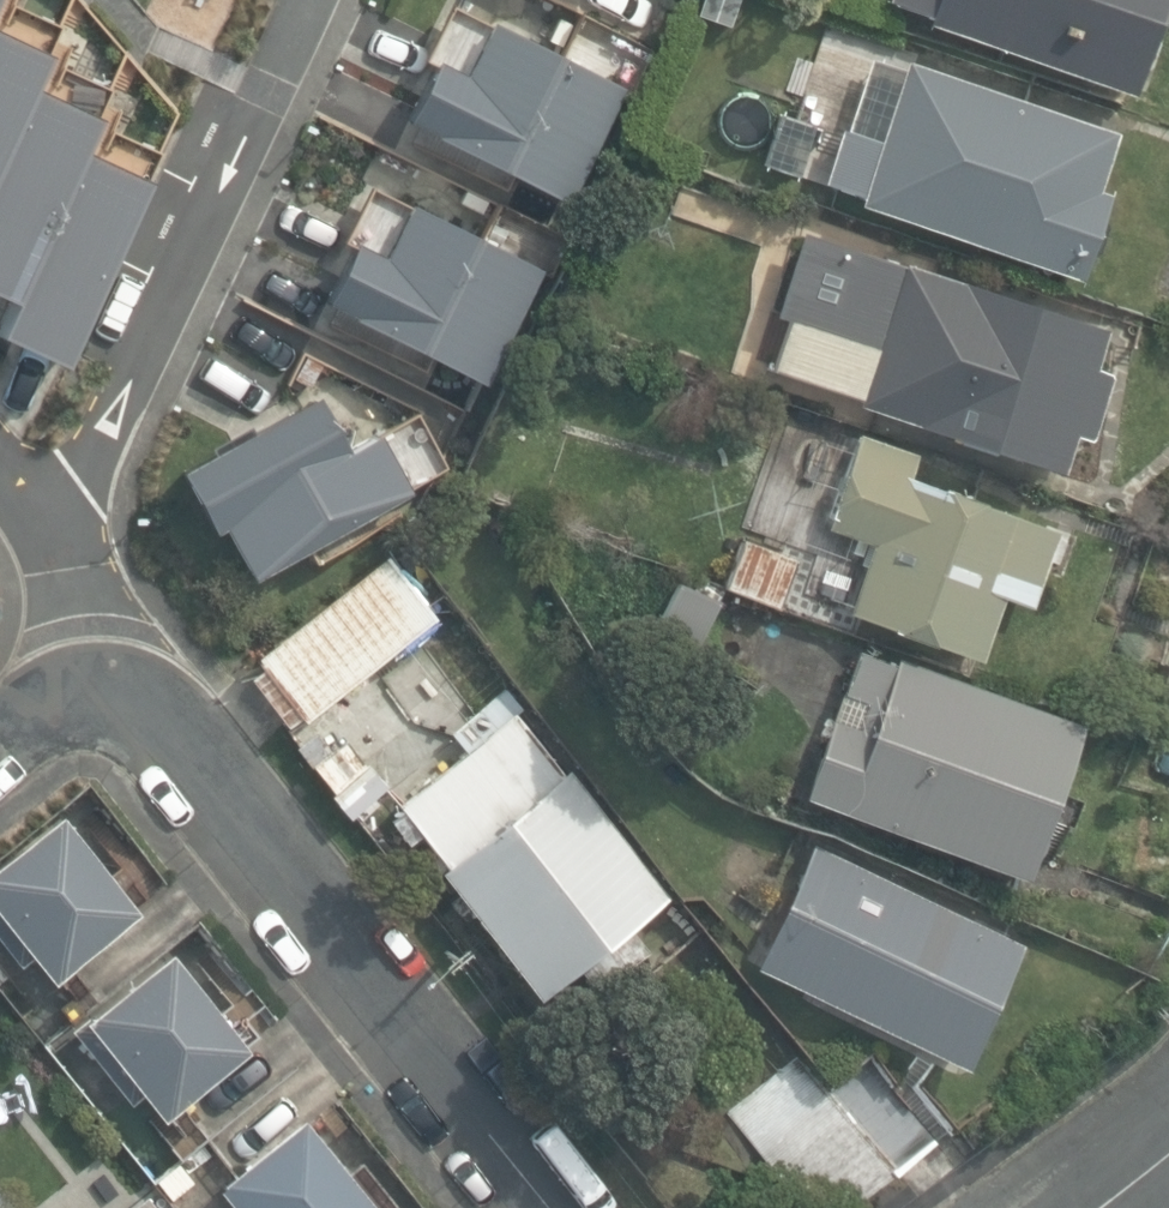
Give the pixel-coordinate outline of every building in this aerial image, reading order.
[(565,201),(623,86),(451,0),(423,55),(433,60),(403,119),(565,201)] [(1134,94),(1167,0),(891,0),(890,2),(931,16),(929,22),(1134,94)] [(146,179),(80,148),(95,115),(30,84),(45,52),(30,45),(0,31),(0,295),(6,298),(0,311),(0,333),(60,362),(146,179)] [(860,204),(1081,279),(1109,196),(1096,192),(1116,134),(908,64),(881,143),(843,130),(825,183),(863,196),(860,204)] [(483,384),(541,269),(369,183),(341,238),(351,243),(321,302),(483,384)] [(1003,297),(802,234),(775,319),(876,351),(857,410),(1055,473),(1068,433),(1088,439),(1109,372),(1096,367),(1108,329),(1033,306),(1039,289),(1009,280),(1003,297)] [(331,423),(314,394),(178,469),(211,531),(220,527),(249,578),(409,491),(407,487),(447,467),(415,410),(376,430),(363,407),(331,423)] [(849,613),(978,658),(1008,575),(1035,585),(1055,530),(909,478),(918,453),(861,433),(828,525),(874,541),(849,613)] [(725,585),(778,607),(797,561),(744,539),(725,585)] [(254,675),(291,722),(301,715),(306,720),(446,612),(390,540),(380,547),(387,557),(258,656),(266,666),(254,675)] [(656,628),(694,648),(718,602),(680,582),(656,628)] [(806,794),(1025,875),(1081,725),(899,657),(896,668),(858,654),(806,794)] [(441,870),(537,998),(580,965),(597,988),(645,952),(627,928),(670,897),(574,769),(566,774),(518,710),(512,715),(497,695),(451,729),(467,751),(396,804),(403,814),(392,822),(408,843),(419,835),(444,868),(441,870)] [(315,765),(354,817),(388,792),(366,762),(363,764),(346,742),(315,765)] [(52,986),(137,912),(55,819),(0,863),(0,947),(22,977),(37,968),(52,986)] [(755,964),(965,1066),(1024,944),(813,843),(755,964)] [(248,1049),(172,952),(69,1033),(129,1109),(144,1097),(160,1118),(248,1049)] [(931,1137),(872,1057),(825,1091),(789,1041),(716,1095),(798,1207),(833,1207),(931,1137)] [(227,1207),(371,1207),(298,1121),(213,1192),(227,1207)] [(163,1144),(140,1162),(170,1202),(193,1184),(163,1144)] [(0,1194),(0,1207),(11,1207),(0,1194)] [(148,1197),(134,1207),(157,1207),(148,1197)]
